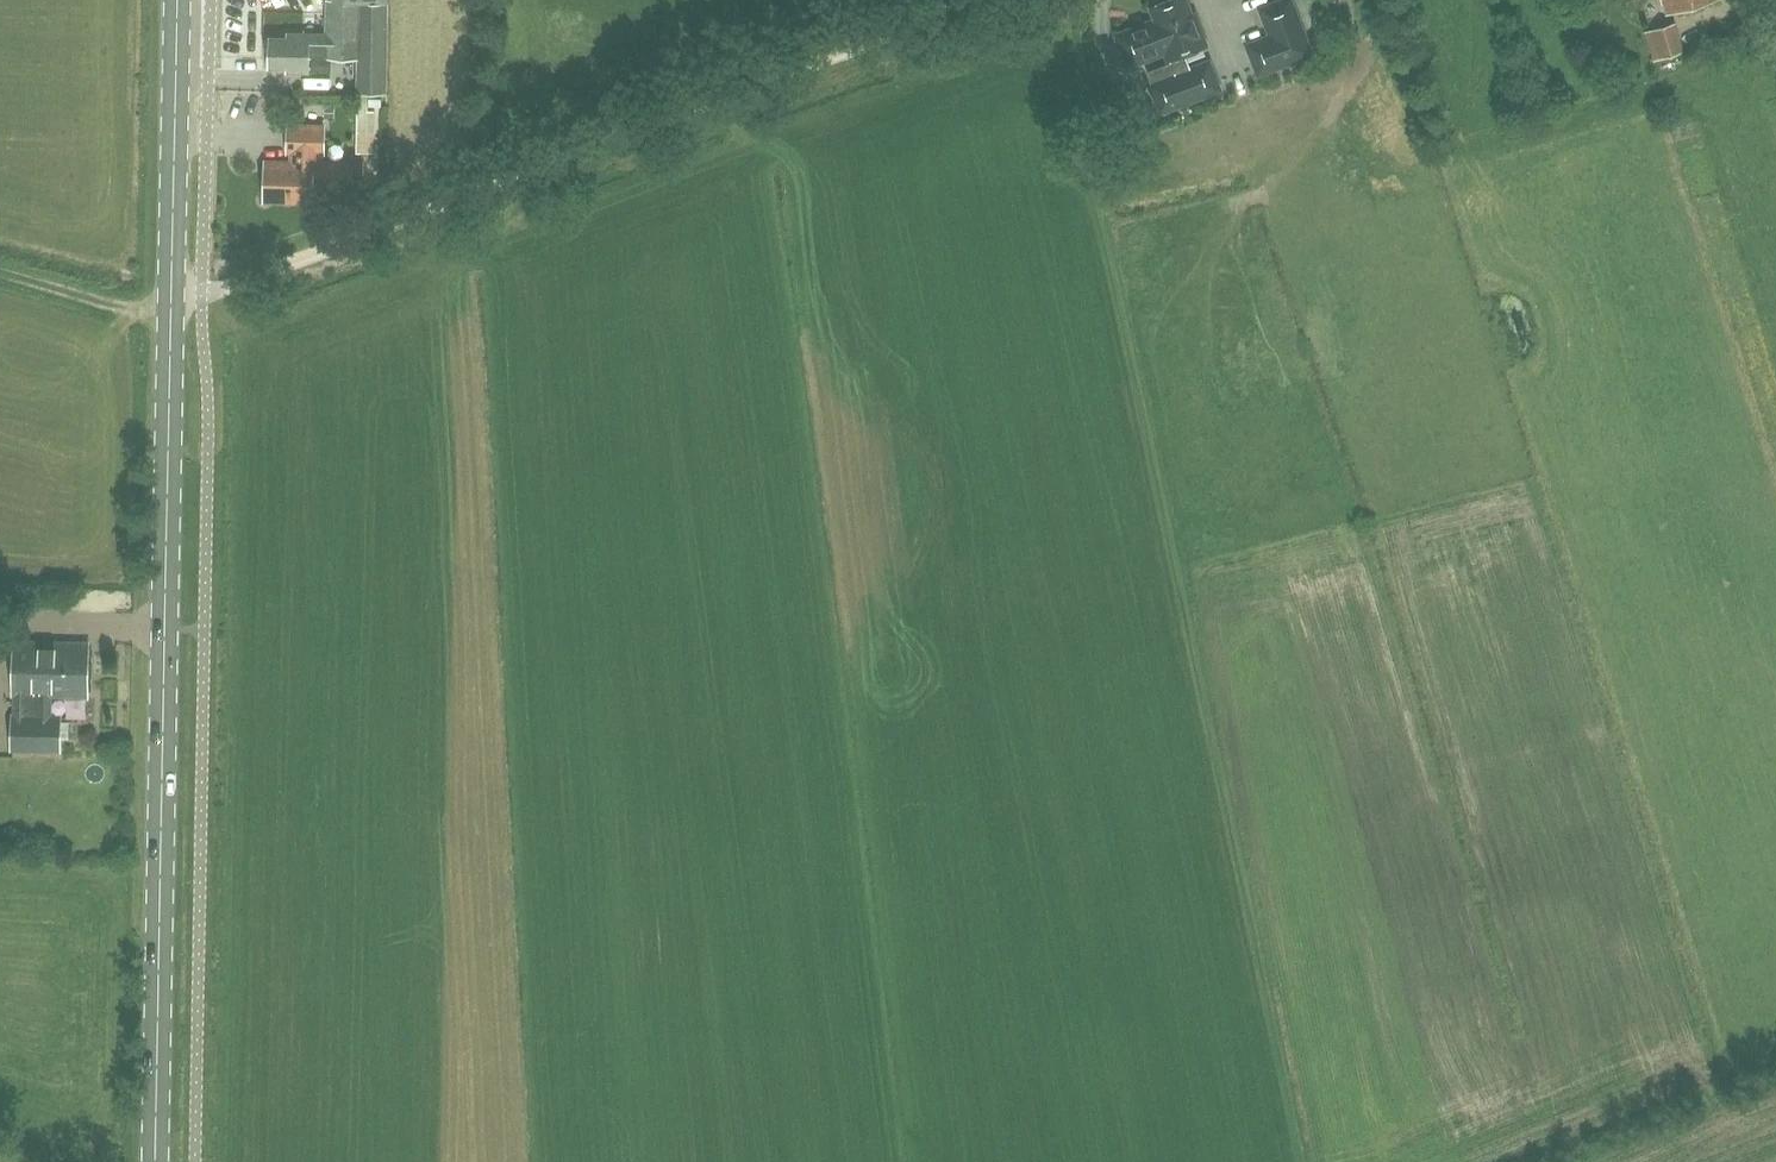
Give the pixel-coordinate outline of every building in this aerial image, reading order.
[(357,93),(362,93),(373,93),(385,94),(387,1),(335,0),(327,0),(326,35),(287,34),(287,39),(269,38),(269,66),(286,67),(286,71),(309,72),(309,57),(327,57),(327,52),(345,52),(345,58),(358,58),(357,93)] [(1162,111),(1205,94),(1195,68),(1192,69),(1185,52),(1207,44),(1199,25),(1196,26),(1186,0),(1164,0),(1162,3),(1152,7),(1157,19),(1117,34),(1122,46),(1115,49),(1122,67),(1129,64),(1129,65),(1166,51),(1169,59),(1170,58),(1176,75),(1152,84),(1162,111)] [(1252,75),(1311,52),(1291,0),(1266,0),(1252,5),(1262,31),(1239,40),(1252,75)] [(1668,12),(1708,0),(1665,0),(1668,12)] [(1653,60),(1685,51),(1677,23),(1646,33),(1653,60)] [(1195,68),(1205,94),(1220,89),(1209,62),(1195,68)] [(373,93),(362,93),(359,150),(377,151),(380,108),(373,108),(373,105),(385,105),(386,96),(373,95),(373,93)] [(363,162),(320,161),(320,152),(324,152),(324,126),(289,125),(289,152),(292,152),(292,163),(267,163),(266,200),(313,201),(313,186),(362,187),(363,162)] [(261,138),(287,139),(287,128),(261,127),(261,138)] [(88,696),(89,641),(15,639),(13,749),(60,750),(61,714),(52,714),(52,695),(88,696)]
